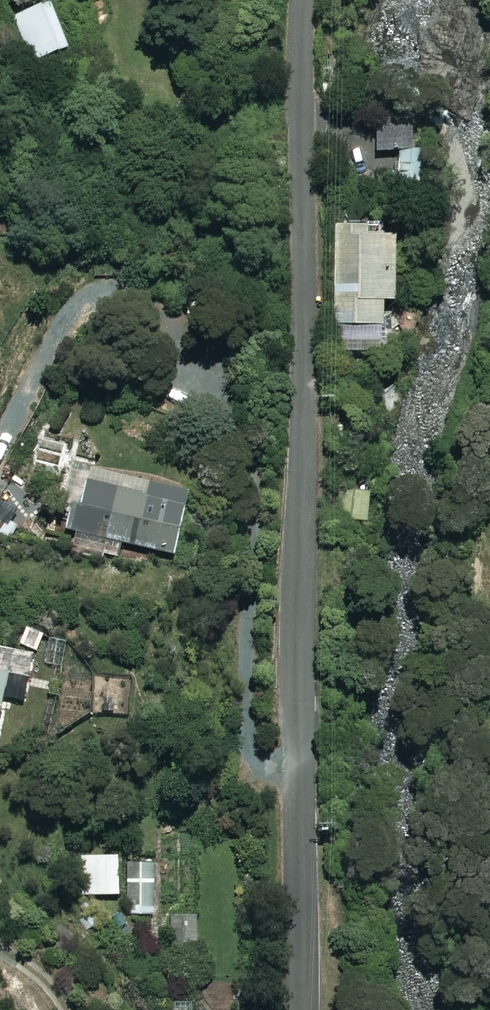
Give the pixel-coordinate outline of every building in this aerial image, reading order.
[(54,0),(53,0),(14,14),(30,60),(71,45),(54,0)] [(377,114),(377,147),(398,147),(399,187),(427,187),(426,113),(377,114)] [(400,296),(399,229),(384,229),(383,221),(337,222),(339,341),(387,340),(386,296),(400,296)] [(193,487),(94,465),(86,502),(77,500),(71,527),(81,529),(76,549),(119,559),(124,539),(178,551),(193,487)] [(0,516),(0,542),(6,545),(16,525),(0,516)] [(0,667),(0,725),(11,669),(0,667)] [(118,855),(80,857),(82,896),(121,893),(118,855)] [(154,880),(126,881),(126,914),(154,913),(154,880)]
